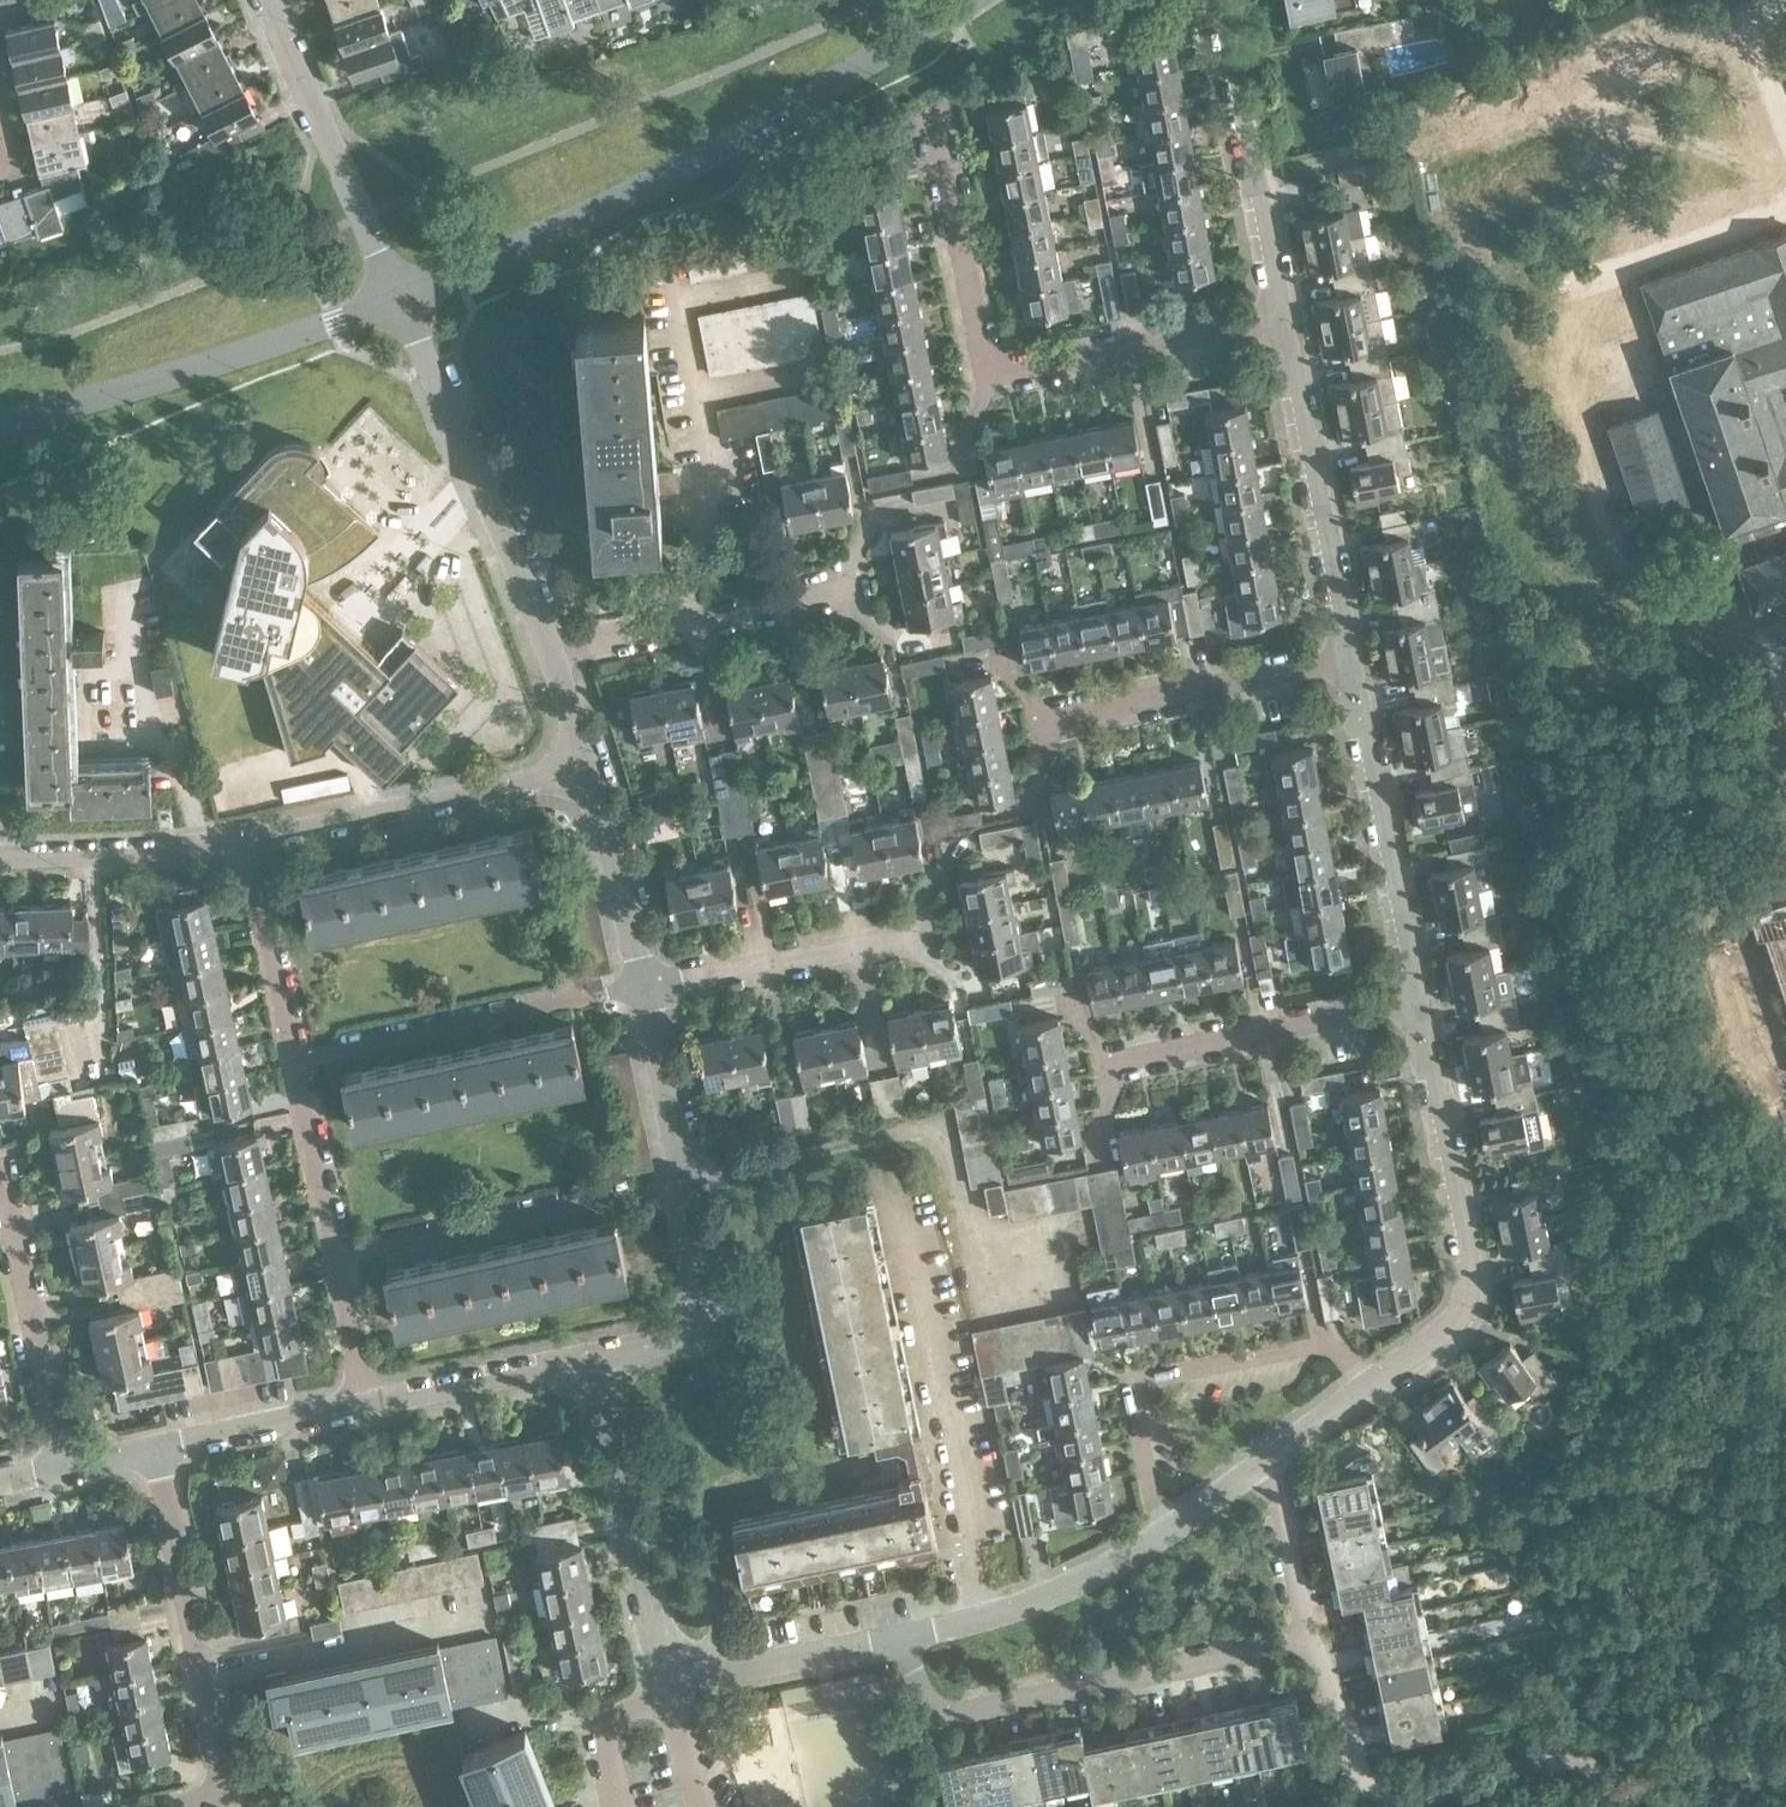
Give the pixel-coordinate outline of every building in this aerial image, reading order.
[(61,3),(60,0),(29,0),(31,9),(61,3)] [(139,12),(161,0),(133,0),(139,12)] [(206,9),(202,0),(161,0),(150,6),(163,31),(206,9)] [(336,19),(381,3),(380,0),(329,0),(336,19)] [(509,13),(540,2),(549,32),(575,23),(573,19),(601,9),(598,0),(503,0),(509,13)] [(601,9),(627,0),(598,0),(601,9)] [(1292,15),(1356,3),(1356,0),(1289,0),(1292,15)] [(1732,9),(1758,0),(1730,0),(1732,9)] [(61,3),(31,9),(34,22),(8,28),(14,56),(15,57),(61,46),(56,18),(64,16),(61,3)] [(381,3),(336,19),(345,46),(390,30),(381,3)] [(123,8),(106,14),(110,24),(127,18),(123,8)] [(206,9),(163,31),(176,57),(219,34),(206,9)] [(1340,58),(1303,65),(1311,103),(1367,91),(1357,45),(1415,34),(1414,28),(1440,24),(1437,9),(1334,29),(1340,58)] [(86,33),(103,26),(100,17),(83,23),(86,33)] [(1129,21),(1110,24),(1112,37),(1132,33),(1129,21)] [(1066,32),(1069,46),(1112,38),(1112,37),(1110,24),(1109,23),(1066,32)] [(103,26),(86,33),(90,42),(107,36),(103,26)] [(400,27),(390,30),(345,46),(355,74),(380,66),(384,79),(425,66),(420,52),(410,55),(400,27)] [(1138,70),(1179,64),(1173,32),(1133,40),(1138,70)] [(219,34),(176,57),(189,82),(232,60),(219,34)] [(133,35),(116,41),(120,51),(137,45),(133,35)] [(73,57),(70,44),(63,46),(61,46),(15,57),(14,56),(20,85),(21,85),(68,74),(69,74),(66,59),(73,57)] [(232,60),(189,82),(202,108),(245,86),(232,60)] [(120,71),(116,61),(99,67),(103,77),(120,71)] [(143,62),(127,68),(130,78),(147,72),(143,62)] [(1184,93),(1179,64),(1138,70),(1143,100),(1184,93)] [(1083,69),(1074,71),(1076,81),(1085,79),(1083,69)] [(1076,81),(1074,71),(1031,79),(1034,94),(1077,86),(1076,81)] [(68,74),(21,85),(27,113),(74,102),(68,74)] [(1001,105),(987,108),(993,138),(1033,130),(1026,95),(1034,94),(1031,79),(1022,81),(1023,88),(999,92),(1001,105)] [(194,161),(241,136),(263,125),(257,113),(258,112),(245,86),(202,108),(215,134),(187,148),(194,161)] [(130,98),(126,88),(109,94),(113,104),(130,98)] [(154,88),(136,95),(140,105),(157,99),(154,88)] [(1089,110),(1103,107),(1101,93),(1086,96),(1089,110)] [(1137,133),(1149,131),(1149,130),(1189,123),(1184,93),(1143,100),(1131,102),(1137,133)] [(1655,96),(1637,102),(1640,112),(1659,106),(1655,96)] [(34,141),(80,130),(74,102),(27,113),(34,141)] [(1103,107),(1089,110),(1092,124),(1106,122),(1103,107)] [(123,132),(140,125),(137,115),(119,121),(123,132)] [(1078,115),(1064,118),(1066,126),(1080,124),(1078,115)] [(163,116),(147,122),(150,132),(167,126),(163,116)] [(1194,153),(1189,123),(1149,130),(1149,131),(1154,160),(1194,153)] [(46,169),(79,161),(87,159),(84,147),(93,145),(90,128),(80,130),(34,141),(40,170),(46,169)] [(1039,160),(1033,130),(993,138),(999,167),(1039,160)] [(1075,153),(1090,150),(1087,136),(1073,138),(1075,153)] [(1090,150),(1075,153),(1078,167),(1093,164),(1090,150)] [(1100,169),(1115,166),(1112,153),(1098,155),(1100,169)] [(1194,153),(1154,160),(1159,189),(1199,182),(1194,153)] [(1045,189),(1039,160),(999,167),(1005,197),(1045,189)] [(0,200),(0,211),(10,240),(37,231),(39,235),(64,226),(60,212),(88,203),(79,161),(46,169),(50,183),(24,191),(24,192),(0,200)] [(1372,179),(1369,164),(1339,170),(1342,185),(1372,179)] [(1115,166),(1100,169),(1103,184),(1118,181),(1115,166)] [(791,188),(794,202),(836,194),(834,179),(791,188)] [(1204,212),(1199,182),(1159,189),(1164,219),(1204,212)] [(1096,183),(1083,186),(1085,195),(1098,192),(1096,183)] [(862,223),(902,215),(896,184),(856,192),(862,223)] [(1051,219),(1045,189),(1005,197),(1011,227),(1051,219)] [(1087,212),(1101,209),(1098,195),(1084,198),(1087,212)] [(1307,244),(1365,233),(1359,206),(1297,219),(1300,236),(1305,235),(1307,244)] [(1101,209),(1087,212),(1090,227),(1104,224),(1101,209)] [(0,211),(0,243),(10,240),(0,211)] [(1112,228),(1126,226),(1124,212),(1109,215),(1112,228)] [(1204,212),(1164,219),(1169,249),(1210,242),(1204,212)] [(902,215),(862,223),(868,252),(908,244),(902,215)] [(1056,249),(1051,219),(1011,227),(1017,256),(1056,249)] [(1420,223),(1408,225),(1411,240),(1422,238),(1420,223)] [(1126,226),(1112,228),(1115,243),(1129,240),(1126,226)] [(786,230),(792,260),(805,257),(799,228),(786,230)] [(776,263),(792,260),(786,230),(770,233),(776,263)] [(762,265),(776,263),(770,233),(756,236),(762,265)] [(1365,233),(1307,244),(1309,254),(1304,255),(1307,272),(1339,266),(1342,282),(1373,275),(1370,259),(1365,233)] [(1210,242),(1169,249),(1175,280),(1215,273),(1210,242)] [(914,274),(908,244),(868,252),(873,282),(914,274)] [(706,277),(719,274),(713,245),(700,247),(706,277)] [(813,263),(827,260),(825,246),(810,248),(813,263)] [(692,279),(706,277),(700,247),(686,250),(692,279)] [(1062,278),(1056,249),(1017,256),(1022,286),(1062,278)] [(1099,276),(1114,273),(1111,259),(1097,262),(1099,276)] [(827,260),(813,263),(816,277),(830,275),(827,260)] [(1129,315),(1143,312),(1135,269),(1120,272),(1129,315)] [(1114,273),(1099,276),(1108,319),(1122,316),(1114,273)] [(919,303),(914,274),(873,282),(879,311),(919,303)] [(1324,327),(1381,316),(1376,289),(1373,275),(1342,282),(1344,295),(1313,301),(1317,318),(1322,317),(1324,327)] [(1062,278),(1022,286),(1029,317),(1068,309),(1081,307),(1075,276),(1062,278)] [(1517,279),(1502,284),(1506,298),(1522,293),(1517,279)] [(798,294),(804,324),(818,322),(812,291),(798,294)] [(789,327),(804,324),(798,294),(783,297),(789,327)] [(775,330),(789,327),(783,297),(769,300),(775,330)] [(761,333),(775,330),(769,300),(755,302),(761,333)] [(747,336),(761,333),(755,302),(741,305),(747,336)] [(925,333),(919,303),(879,311),(885,341),(925,333)] [(733,339),(747,336),(741,305),(727,308),(733,339)] [(825,322),(839,319),(836,305),(822,308),(825,322)] [(719,341),(733,339),(727,308),(713,311),(719,341)] [(705,344),(719,341),(713,311),(698,313),(705,344)] [(595,535),(663,530),(660,491),(678,489),(676,468),(658,470),(645,314),(577,319),(595,535)] [(1381,316),(1324,327),(1326,337),(1320,338),(1324,355),(1355,348),(1358,363),(1389,356),(1386,341),(1381,316)] [(839,319),(825,322),(828,337),(842,334),(839,319)] [(804,324),(810,354),(824,351),(818,322),(804,324)] [(795,357),(810,354),(804,324),(789,327),(795,357)] [(781,359),(795,357),(789,327),(775,330),(781,359)] [(767,362),(781,359),(775,330),(761,333),(767,362)] [(752,365),(767,362),(761,333),(747,336),(752,365)] [(925,333),(885,341),(891,370),(931,363),(925,333)] [(738,368),(752,365),(747,336),(733,339),(738,368)] [(724,370),(738,368),(733,339),(719,341),(724,370)] [(710,373),(724,370),(719,341),(705,344),(710,373)] [(1672,365),(1670,365),(1687,414),(1676,418),(1697,482),(1709,478),(1730,539),(1774,524),(1770,511),(1785,505),(1785,500),(1732,344),(1672,365)] [(1340,409),(1397,398),(1392,372),(1389,356),(1358,363),(1361,378),(1330,384),(1333,400),(1338,399),(1340,409)] [(931,363),(891,370),(897,400),(937,392),(931,363)] [(836,381),(851,378),(848,364),(834,367),(836,381)] [(851,378),(836,381),(840,396),(854,393),(851,378)] [(818,388),(824,418),(835,416),(837,416),(831,385),(818,388)] [(1169,408),(1175,406),(1211,400),(1209,386),(1166,394),(1169,408)] [(809,421),(824,418),(818,388),(803,390),(809,421)] [(795,424),(809,421),(803,390),(789,393),(795,424)] [(937,392),(897,400),(903,429),(943,422),(937,392)] [(781,427),(795,424),(789,393),(775,396),(781,427)] [(766,430),(771,429),(781,427),(775,396),(760,399),(766,430)] [(1397,398),(1340,409),(1342,419),(1336,420),(1340,437),(1371,431),(1374,445),(1405,439),(1402,424),(1397,398)] [(751,433),(756,432),(766,430),(760,399),(745,402),(751,433)] [(737,436),(751,433),(745,402),(731,405),(737,436)] [(1212,442),(1252,435),(1246,404),(1206,411),(1212,442)] [(723,438),(737,436),(731,405),(717,407),(723,438)] [(874,420),(871,405),(856,408),(859,422),(874,420)] [(1689,500),(1658,408),(1609,425),(1641,517),(1689,500)] [(1446,420),(1448,430),(1464,427),(1461,411),(1452,412),(1446,420)] [(850,413),(837,416),(835,416),(842,454),(857,451),(850,413)] [(1134,418),(1103,424),(1111,464),(1141,458),(1134,418)] [(1179,462),(1171,420),(1157,423),(1165,465),(1179,462)] [(943,422),(903,429),(909,460),(949,453),(943,422)] [(1111,464),(1103,424),(1073,430),(1081,470),(1111,464)] [(766,430),(756,432),(764,469),(779,466),(771,429),(766,430)] [(1073,430),(1044,436),(1052,475),(1081,470),(1073,430)] [(1459,430),(1445,432),(1446,441),(1453,445),(1461,444),(1459,430)] [(1257,464),(1252,435),(1212,442),(1217,472),(1257,464)] [(1052,475),(1044,436),(1015,441),(1023,481),(1052,475)] [(385,778),(411,751),(403,743),(460,682),(403,628),(391,642),(380,657),(304,585),(305,581),(326,571),(345,560),(364,546),(380,530),(322,475),(332,468),(329,459),(324,451),(318,445),(310,441),(302,439),(293,438),(284,440),(275,444),(273,445),(268,449),(196,527),(223,552),(226,549),(238,552),(213,653),(250,662),(251,658),(262,654),(292,754),(328,743),(327,739),(335,731),(385,778)] [(1405,439),(1374,445),(1377,460),(1351,465),(1358,505),(1379,501),(1378,495),(1400,491),(1396,468),(1406,465),(1410,459),(1405,439)] [(975,477),(983,516),(988,545),(991,560),(1006,557),(998,514),(994,499),(1025,492),(1023,481),(1015,441),(984,447),(989,474),(975,477)] [(831,469),(813,473),(822,519),(853,513),(843,467),(845,467),(844,459),(830,462),(831,469)] [(1257,464),(1217,472),(1222,501),(1262,494),(1257,464)] [(913,482),(910,467),(867,475),(870,490),(913,482)] [(822,519),(813,473),(795,476),(794,469),(780,472),(781,479),(783,478),(792,525),(822,519)] [(976,517),(983,516),(975,477),(954,481),(957,495),(962,523),(976,520),(976,517)] [(1168,521),(1160,479),(1146,482),(1154,524),(1168,521)] [(915,503),(957,495),(954,481),(913,489),(915,503)] [(1174,510),(1188,507),(1185,493),(1171,496),(1174,510)] [(1267,524),(1262,494),(1222,501),(1227,531),(1267,524)] [(1188,507),(1174,510),(1176,524),(1190,521),(1188,507)] [(1091,521),(1094,536),(1109,533),(1106,518),(1091,521)] [(1415,562),(1412,546),(1417,545),(1420,539),(1420,534),(1424,533),(1421,518),(1390,524),(1392,539),(1361,545),(1365,562),(1370,561),(1371,571),(1415,562)] [(938,521),(938,523),(892,532),(898,563),(945,554),(941,535),(948,534),(945,520),(938,521)] [(1080,539),(1094,536),(1091,521),(1077,524),(1080,539)] [(1267,524),(1227,531),(1232,560),(1272,553),(1267,524)] [(1159,546),(1173,543),(1170,528),(1156,531),(1159,546)] [(1036,551),(1050,548),(1047,533),(1033,536),(1036,551)] [(1096,542),(1099,557),(1113,554),(1110,540),(1096,542)] [(1085,560),(1099,557),(1096,542),(1081,545),(1085,560)] [(1036,551),(1038,563),(1039,565),(1053,562),(1050,548),(1036,551)] [(43,553),(20,554),(23,632),(23,638),(23,640),(24,643),(29,787),(71,785),(72,807),(152,804),(151,787),(151,765),(150,759),(74,762),(69,646),(86,646),(86,658),(106,658),(105,645),(105,629),(69,631),(66,566),(66,552),(43,553)] [(1185,569),(1199,566),(1196,552),(1182,555),(1185,569)] [(1272,553),(1232,560),(1238,590),(1277,583),(1272,553)] [(948,568),(945,554),(898,563),(904,592),(950,583),(964,580),(961,566),(948,568)] [(1006,557),(991,560),(999,602),(1014,599),(1006,557)] [(1422,561),(1415,562),(1371,571),(1373,581),(1369,582),(1372,598),(1403,592),(1406,607),(1438,600),(1435,585),(1432,586),(1428,577),(1427,561),(1423,562),(1422,561)] [(1199,566),(1185,569),(1188,583),(1202,580),(1199,566)] [(950,583),(904,592),(910,622),(956,613),(957,615),(964,613),(961,599),(954,601),(950,583)] [(1277,583),(1238,590),(1243,621),(1283,613),(1277,583)] [(1182,592),(1182,590),(1181,584),(1136,592),(1138,602),(1145,642),(1176,636),(1176,635),(1190,632),(1182,592)] [(1196,589),(1182,592),(1191,634),(1204,631),(1196,589)] [(1116,648),(1109,608),(1107,597),(1077,603),(1080,614),(1087,654),(1116,648)] [(1388,653),(1446,642),(1441,616),(1438,600),(1406,607),(1409,621),(1378,628),(1381,645),(1386,644),(1388,653)] [(1138,602),(1109,608),(1116,648),(1145,642),(1138,602)] [(1087,654),(1080,614),(1050,620),(1057,659),(1087,654)] [(1057,659),(1050,620),(1019,626),(1027,666),(1057,659)] [(966,649),(1007,641),(1004,627),(963,635),(966,649)] [(1446,642),(1388,653),(1390,663),(1385,664),(1388,681),(1420,675),(1423,689),(1454,683),(1446,642)] [(943,654),(916,659),(919,673),(946,668),(943,654)] [(893,701),(891,701),(882,655),(852,661),(861,707),(879,704),(881,711),(894,709),(893,701)] [(861,707),(852,661),(822,667),(831,713),(829,714),(830,721),(844,718),(843,711),(861,707)] [(174,689),(170,662),(152,665),(157,693),(174,689)] [(788,674),(758,680),(768,726),(785,722),(787,730),(801,727),(800,720),(798,720),(788,674)] [(959,712),(998,705),(992,674),(953,682),(959,712)] [(1506,674),(1487,677),(1491,697),(1510,693),(1506,674)] [(704,736),(702,726),(693,680),(662,686),(672,733),(674,743),(704,736)] [(768,726),(758,680),(729,686),(738,732),(735,733),(737,740),(752,737),(750,730),(768,726)] [(1404,736),(1448,727),(1443,701),(1457,698),(1454,683),(1423,689),(1425,704),(1394,710),(1397,727),(1403,726),(1404,736)] [(672,733),(662,686),(631,692),(640,739),(639,739),(640,746),(655,743),(653,736),(672,733)] [(998,705),(959,712),(964,742),(1004,734),(998,705)] [(905,757),(919,754),(911,712),(896,715),(905,757)] [(1462,724),(1448,727),(1404,736),(1406,746),(1401,747),(1405,763),(1436,757),(1439,771),(1470,765),(1462,724)] [(817,731),(826,772),(839,770),(831,728),(817,731)] [(1235,749),(1241,748),(1278,742),(1276,728),(1233,735),(1235,749)] [(811,775),(826,772),(817,731),(803,733),(811,775)] [(925,749),(939,746),(937,732),(922,735),(925,749)] [(1004,734),(964,742),(970,771),(1010,763),(1004,734)] [(939,746),(925,749),(928,764),(942,761),(939,746)] [(1279,784),(1319,777),(1314,746),(1274,753),(1279,784)] [(723,750),(732,791),(746,789),(738,747),(723,750)] [(718,794),(732,791),(723,750),(710,752),(718,794)] [(919,754),(905,757),(913,799),(927,796),(919,754)] [(1200,760),(1170,766),(1178,806),(1208,800),(1200,760)] [(1495,761),(1481,764),(1483,774),(1497,772),(1495,761)] [(1010,763),(970,771),(976,802),(1016,794),(1010,763)] [(1247,807),(1238,764),(1224,767),(1232,809),(1247,807)] [(1470,765),(1439,771),(1442,786),(1415,791),(1423,831),(1444,827),(1443,822),(1480,814),(1470,765)] [(1178,806),(1170,766),(1140,771),(1148,811),(1178,806)] [(826,772),(834,814),(847,812),(839,770),(826,772)] [(1148,811),(1140,771),(1111,777),(1119,817),(1148,811)] [(819,817),(834,814),(826,772),(811,775),(819,817)] [(1119,817),(1111,777),(1082,783),(1090,823),(1119,817)] [(1319,777),(1279,784),(1284,813),(1324,806),(1319,777)] [(1090,823),(1082,783),(1051,789),(1059,829),(1090,823)] [(732,791),(740,833),(754,830),(746,789),(732,791)] [(726,836),(740,833),(732,791),(718,794),(726,836)] [(684,801),(643,809),(645,823),(687,814),(684,801)] [(923,860),(914,814),(915,814),(913,806),(899,809),(901,816),(883,820),(892,866),(923,860)] [(1324,806),(1284,813),(1290,843),(1330,836),(1324,806)] [(983,823),(981,809),(938,817),(941,831),(983,823)] [(892,866),(883,820),(865,823),(864,816),(850,818),(852,826),(853,826),(862,872),(892,866)] [(1236,862),(1227,820),(1213,823),(1222,865),(1236,862)] [(1021,823),(1024,837),(1029,865),(1044,862),(1035,821),(1021,823)] [(982,845),(1024,837),(1021,823),(980,831),(982,845)] [(829,878),(820,832),(821,831),(820,824),(805,827),(807,834),(789,838),(798,884),(829,878)] [(303,874),(315,930),(542,881),(530,826),(303,874)] [(798,884),(789,838),(771,841),(770,833),(755,836),(756,844),(758,844),(767,890),(798,884)] [(1241,852),(1255,849),(1252,835),(1238,838),(1241,852)] [(1330,836),(1290,843),(1295,873),(1335,866),(1330,836)] [(1431,898),(1480,888),(1494,886),(1486,844),(1454,851),(1458,865),(1431,871),(1432,878),(1427,879),(1431,898)] [(1255,849),(1241,852),(1244,866),(1258,863),(1255,849)] [(716,864),(698,868),(707,914),(738,908),(728,861),(730,861),(729,854),(715,856),(716,864)] [(1008,869),(1008,870),(985,874),(981,856),(959,861),(962,878),(962,879),(968,909),(1013,900),(1010,883),(1018,881),(1015,867),(1008,869)] [(1058,901),(1073,898),(1064,856),(1050,859),(1058,901)] [(1159,863),(1161,877),(1176,875),(1173,860),(1159,863)] [(1147,880),(1161,877),(1159,863),(1144,866),(1147,880)] [(680,871),(679,864),(664,867),(665,874),(667,874),(676,920),(707,914),(698,868),(680,871)] [(1340,895),(1335,866),(1295,873),(1300,902),(1340,895)] [(1245,912),(1237,870),(1223,872),(1231,915),(1245,912)] [(1103,892),(1117,889),(1115,875),(1100,878),(1103,892)] [(1166,899),(1180,896),(1195,893),(1192,878),(1163,884),(1166,899)] [(1152,902),(1166,899),(1163,884),(1148,887),(1152,902)] [(1485,914),(1480,888),(1431,898),(1435,917),(1440,916),(1441,924),(1468,918),(1471,933),(1502,927),(1499,911),(1485,914)] [(1117,889),(1103,892),(1105,907),(1120,904),(1117,889)] [(1252,910),(1267,907),(1264,894),(1250,897),(1252,910)] [(1345,925),(1340,895),(1300,902),(1305,932),(1345,925)] [(175,935),(214,927),(208,896),(156,907),(162,934),(175,931),(175,935)] [(1073,898),(1058,901),(1067,944),(1081,941),(1073,898)] [(1019,929),(1013,900),(968,909),(974,938),(1019,929)] [(72,903),(41,904),(43,947),(63,946),(63,950),(89,948),(88,919),(73,919),(72,903)] [(1751,915),(1758,936),(1765,934),(1785,997),(1785,903),(1751,915)] [(41,904),(11,905),(13,948),(43,947),(41,904)] [(11,905),(0,906),(0,949),(13,948),(11,905)] [(115,948),(130,948),(129,906),(113,906),(115,948)] [(1267,907),(1252,910),(1255,925),(1279,921),(1276,906),(1267,907)] [(1350,955),(1345,925),(1305,932),(1310,962),(1350,955)] [(220,956),(214,927),(175,935),(181,963),(182,964),(220,956)] [(1502,927),(1471,933),(1474,947),(1448,952),(1449,960),(1444,961),(1447,980),(1496,971),(1491,945),(1505,942),(1502,927)] [(1023,948),(1019,929),(974,938),(980,970),(1026,960),(1026,962),(1033,961),(1030,946),(1023,948)] [(1272,973),(1264,931),(1250,934),(1258,976),(1272,973)] [(1184,990),(1176,950),(1173,936),(1144,942),(1146,956),(1154,995),(1184,990)] [(1205,944),(1213,984),(1244,978),(1236,938),(1205,944)] [(1213,984),(1205,944),(1176,950),(1184,990),(1213,984)] [(227,985),(220,956),(182,964),(181,963),(172,966),(175,983),(173,983),(176,996),(188,993),(227,985)] [(1154,995),(1146,956),(1117,962),(1125,1001),(1154,995)] [(1125,1001),(1117,962),(1087,968),(1094,1007),(1125,1001)] [(133,975),(130,965),(116,969),(116,979),(133,975)] [(1519,1009),(1516,994),(1511,968),(1496,971),(1447,980),(1451,1000),(1456,999),(1458,1006),(1484,1001),(1487,1015),(1519,1009)] [(1033,994),(1075,986),(1072,971),(1031,980),(1033,994)] [(34,998),(34,984),(16,985),(17,999),(34,998)] [(35,1000),(46,999),(45,984),(34,984),(34,998),(35,1000)] [(233,1014),(227,985),(188,993),(194,1023),(233,1014)] [(4,1001),(15,1001),(15,988),(4,987),(4,1001)] [(134,1005),(132,996),(117,999),(117,1009),(134,1005)] [(1013,1012),(1011,998),(968,1007),(971,1021),(1013,1012)] [(950,1002),(920,1008),(929,1054),(947,1050),(948,1058),(963,1055),(961,1047),(959,1048),(950,1002)] [(26,1026),(56,1019),(52,1004),(21,1008),(26,1026)] [(929,1054),(920,1008),(889,1014),(898,1060),(896,1060),(898,1068),(913,1065),(911,1057),(929,1054)] [(1464,1063),(1513,1053),(1508,1028),(1521,1025),(1519,1009),(1487,1015),(1490,1030),(1464,1035),(1465,1043),(1460,1044),(1464,1063)] [(189,1054),(200,1052),(239,1043),(233,1014),(194,1023),(183,1025),(189,1054)] [(1025,1054),(1065,1047),(1059,1016),(1019,1025),(1025,1054)] [(29,1040),(59,1033),(56,1019),(26,1026),(29,1040)] [(868,1066),(865,1066),(857,1020),(826,1026),(835,1072),(853,1069),(854,1076),(869,1073),(868,1066)] [(345,1071),(357,1127),(584,1078),(572,1022),(345,1071)] [(135,1036),(133,1026),(118,1029),(119,1039),(135,1036)] [(835,1072),(826,1026),(796,1032),(804,1078),(803,1078),(804,1085),(819,1082),(818,1076),(835,1072)] [(761,1027),(730,1032),(739,1079),(757,1075),(758,1082),(772,1080),(771,1072),(769,1073),(761,1027)] [(739,1079),(730,1032),(700,1038),(708,1084),(707,1085),(709,1092),(722,1089),(721,1082),(739,1079)] [(33,1054),(63,1047),(59,1033),(29,1040),(33,1054)] [(245,1073),(239,1043),(200,1052),(207,1081),(245,1073)] [(63,1047),(33,1054),(36,1068),(66,1061),(63,1047)] [(1065,1047),(1025,1054),(1031,1084),(1071,1076),(1065,1047)] [(654,1165),(629,1048),(600,1054),(625,1171),(654,1165)] [(1513,1053),(1464,1063),(1467,1082),(1473,1081),(1474,1089),(1501,1083),(1503,1098),(1535,1092),(1532,1076),(1527,1050),(1513,1053)] [(33,1054),(20,1058),(19,1056),(3,1058),(4,1062),(0,1063),(0,1110),(26,1107),(25,1100),(43,1096),(40,1082),(36,1068),(33,1054)] [(136,1066),(134,1056),(120,1059),(120,1069),(136,1066)] [(971,1098),(985,1096),(978,1058),(964,1060),(971,1098)] [(40,1082),(69,1075),(66,1061),(36,1068),(40,1082)] [(1303,1091),(1309,1090),(1345,1084),(1343,1070),(1301,1077),(1303,1091)] [(213,1111),(252,1103),(245,1073),(207,1081),(195,1083),(202,1114),(213,1111)] [(886,1076),(893,1113),(906,1110),(899,1073),(886,1076)] [(69,1075),(40,1082),(43,1096),(52,1094),(73,1089),(69,1075)] [(992,1092),(1006,1089),(1003,1075),(989,1078),(992,1092)] [(878,1116),(893,1113),(886,1076),(871,1079),(878,1116)] [(1071,1076),(1031,1084),(1036,1113),(1077,1106),(1071,1076)] [(156,1093),(154,1082),(139,1086),(141,1096),(156,1093)] [(100,1117),(93,1085),(73,1089),(52,1094),(60,1125),(50,1127),(56,1159),(103,1150),(100,1134),(106,1133),(103,1117),(100,1117)] [(1380,1088),(1342,1095),(1347,1125),(1385,1119),(1380,1088)] [(1006,1089),(992,1092),(994,1106),(1009,1103),(1006,1089)] [(791,1094),(798,1131),(812,1128),(805,1092),(791,1094)] [(1535,1092),(1503,1098),(1506,1112),(1480,1118),(1488,1157),(1508,1153),(1507,1148),(1528,1143),(1529,1148),(1546,1145),(1535,1092)] [(784,1134),(798,1131),(791,1094),(777,1097),(784,1134)] [(960,1116),(988,1110),(985,1096),(971,1098),(957,1101),(960,1116)] [(1299,1146),(1313,1144),(1305,1101),(1291,1104),(1299,1146)] [(1247,1160),(1262,1157),(1261,1145),(1276,1142),(1268,1102),(1238,1108),(1245,1148),(1247,1160)] [(1083,1137),(1077,1106),(1036,1113),(1042,1144),(1083,1137)] [(1245,1148),(1238,1108),(1208,1114),(1216,1154),(1245,1148)] [(963,1129),(991,1123),(988,1110),(960,1116),(963,1129)] [(1204,1169),(1202,1157),(1216,1154),(1208,1114),(1179,1120),(1187,1160),(1189,1172),(1204,1169)] [(151,1142),(190,1133),(186,1118),(148,1126),(151,1142)] [(1391,1148),(1385,1119),(1347,1125),(1352,1155),(1391,1148)] [(1187,1160),(1179,1120),(1150,1126),(1157,1166),(1187,1160)] [(965,1143),(994,1138),(991,1123),(963,1129),(965,1143)] [(1157,1166),(1150,1126),(1119,1132),(1127,1172),(1157,1166)] [(162,1188),(176,1185),(169,1152),(193,1147),(190,1133),(151,1142),(157,1171),(158,1171),(162,1188)] [(227,1172),(266,1164),(260,1134),(209,1144),(215,1175),(227,1172)] [(968,1158),(997,1152),(994,1138),(965,1143),(968,1158)] [(1396,1177),(1391,1148),(1352,1155),(1358,1184),(1396,1177)] [(103,1150),(56,1159),(63,1191),(115,1181),(112,1164),(107,1165),(103,1150)] [(971,1171),(1000,1166),(997,1152),(968,1158),(971,1171)] [(1279,1156),(1287,1199),(1302,1196),(1294,1153),(1279,1156)] [(1009,1181),(1052,1173),(1049,1158),(1007,1167),(1009,1181)] [(266,1164),(227,1172),(230,1185),(223,1186),(226,1203),(233,1201),(272,1193),(266,1164)] [(1104,1168),(1110,1197),(1123,1195),(1117,1165),(1104,1168)] [(1000,1166),(971,1171),(974,1185),(985,1183),(1002,1179),(1000,1166)] [(1095,1200),(1110,1197),(1104,1168),(1089,1171),(1095,1200)] [(119,1179),(123,1196),(161,1188),(157,1171),(119,1179)] [(1081,1203),(1095,1200),(1089,1171),(1075,1174),(1081,1203)] [(1501,1224),(1545,1216),(1540,1190),(1554,1187),(1551,1172),(1519,1178),(1522,1193),(1491,1199),(1494,1216),(1499,1216),(1501,1224)] [(1067,1206),(1081,1203),(1075,1174),(1061,1177),(1067,1206)] [(1308,1193),(1323,1190),(1320,1176),(1305,1179),(1308,1193)] [(1053,1209),(1067,1206),(1061,1177),(1047,1180),(1053,1209)] [(1396,1177),(1358,1184),(1363,1214),(1401,1207),(1396,1177)] [(1002,1179),(985,1183),(990,1212),(1008,1208),(1004,1188),(1002,1179)] [(1038,1212),(1053,1209),(1047,1180),(1033,1182),(1038,1212)] [(1024,1214),(1038,1212),(1033,1182),(1018,1185),(1024,1214)] [(1011,1217),(1024,1214),(1018,1185),(1004,1188),(1008,1208),(1011,1217)] [(162,1188),(161,1188),(123,1196),(126,1211),(165,1203),(162,1188)] [(1323,1190),(1308,1193),(1311,1207),(1325,1205),(1323,1190)] [(239,1230),(279,1221),(272,1193),(233,1201),(239,1230)] [(1224,1196),(1227,1211),(1242,1208),(1239,1194),(1224,1196)] [(1097,1214),(1126,1209),(1123,1195),(1110,1197),(1095,1200),(1097,1214)] [(1213,1214),(1227,1211),(1224,1196),(1210,1199),(1213,1214)] [(867,1489),(868,1495),(734,1524),(749,1591),(885,1560),(939,1550),(926,1487),(933,1486),(920,1426),(914,1428),(867,1199),(801,1213),(849,1441),(875,1436),(884,1475),(862,1479),(864,1490),(867,1489)] [(1165,1208),(1163,1200),(1150,1203),(1151,1210),(1165,1208)] [(1303,1203),(1289,1206),(1297,1248),(1312,1246),(1303,1203)] [(1166,1208),(1168,1223),(1182,1220),(1180,1205),(1166,1208)] [(1401,1207),(1363,1214),(1368,1243),(1406,1236),(1401,1207)] [(1154,1225),(1168,1223),(1166,1208),(1165,1208),(1151,1210),(1154,1225)] [(1100,1227),(1129,1221),(1126,1209),(1097,1214),(1100,1227)] [(174,1213),(176,1224),(191,1221),(189,1210),(174,1213)] [(70,1222),(76,1254),(123,1244),(120,1229),(126,1228),(122,1212),(70,1222)] [(1229,1217),(1232,1232),(1246,1229),(1243,1215),(1229,1217)] [(1545,1216),(1501,1224),(1503,1235),(1498,1236),(1502,1253),(1534,1246),(1537,1260),(1567,1254),(1564,1239),(1551,1242),(1545,1216)] [(1217,1235),(1232,1232),(1229,1217),(1214,1220),(1217,1235)] [(616,1219),(389,1267),(401,1323),(628,1274),(616,1219)] [(246,1259),(285,1251),(279,1221),(239,1230),(246,1259)] [(1102,1239),(1131,1233),(1129,1221),(1100,1227),(1102,1239)] [(1170,1229),(1173,1244),(1187,1241),(1184,1226),(1170,1229)] [(1158,1247),(1173,1244),(1170,1229),(1155,1232),(1158,1247)] [(1118,1250),(1134,1247),(1131,1233),(1102,1239),(1105,1253),(1118,1250)] [(1320,1251),(1334,1249),(1332,1236),(1317,1238),(1320,1251)] [(1411,1265),(1406,1236),(1368,1243),(1373,1272),(1411,1265)] [(182,1253),(197,1250),(195,1239),(180,1242),(182,1253)] [(123,1244),(76,1254),(83,1286),(136,1275),(132,1259),(127,1260),(123,1244)] [(1118,1250),(1121,1264),(1137,1261),(1134,1247),(1118,1250)] [(1334,1249),(1320,1251),(1323,1267),(1337,1264),(1334,1249)] [(1108,1266),(1121,1264),(1118,1250),(1105,1253),(1108,1266)] [(252,1288),(288,1281),(291,1280),(285,1251),(246,1259),(252,1288)] [(1299,1252),(1268,1258),(1277,1307),(1308,1301),(1299,1252)] [(1521,1321),(1541,1316),(1540,1311),(1573,1304),(1568,1281),(1572,1274),(1567,1254),(1537,1260),(1540,1274),(1513,1280),(1521,1321)] [(1218,1319),(1248,1313),(1240,1275),(1238,1263),(1208,1269),(1211,1281),(1218,1319)] [(1417,1296),(1411,1265),(1373,1272),(1378,1303),(1417,1296)] [(178,1266),(139,1274),(143,1290),(181,1282),(178,1266)] [(188,1282),(189,1282),(203,1279),(204,1279),(201,1268),(186,1272),(188,1282)] [(1277,1307),(1270,1269),(1240,1275),(1248,1313),(1277,1307)] [(1325,1317),(1341,1314),(1332,1271),(1316,1274),(1325,1317)] [(207,1298),(203,1279),(189,1282),(193,1301),(207,1298)] [(288,1281),(252,1288),(259,1317),(297,1309),(291,1280),(288,1281)] [(1218,1319),(1211,1281),(1181,1286),(1188,1325),(1218,1319)] [(181,1282),(143,1290),(146,1306),(185,1298),(181,1282)] [(1121,1298),(1122,1298),(1119,1284),(1088,1290),(1099,1343),(1129,1337),(1122,1298),(1121,1298)] [(1181,1286),(1151,1292),(1159,1331),(1188,1325),(1181,1286)] [(1151,1292),(1122,1298),(1129,1337),(1159,1331),(1151,1292)] [(198,1329),(214,1326),(208,1298),(207,1298),(193,1301),(192,1301),(195,1312),(198,1329)] [(142,1306),(90,1317),(97,1349),(144,1339),(140,1324),(146,1322),(142,1306)] [(1072,1311),(1081,1354),(1084,1353),(1094,1352),(1087,1308),(1072,1311)] [(297,1309),(259,1317),(265,1347),(275,1345),(289,1342),(304,1339),(297,1309)] [(1067,1357),(1081,1354),(1072,1311),(1059,1313),(1067,1357)] [(1053,1359),(1067,1357),(1059,1313),(1044,1316),(1053,1359)] [(1038,1362),(1045,1361),(1053,1359),(1044,1316),(1030,1319),(1038,1362)] [(1023,1365),(1032,1363),(1038,1362),(1030,1319),(1015,1322),(1023,1365)] [(1010,1368),(1023,1365),(1015,1322),(1001,1325),(1010,1368)] [(996,1371),(1010,1368),(1001,1325),(987,1328),(996,1371)] [(201,1341),(216,1337),(214,1326),(198,1329),(201,1341)] [(982,1373),(996,1371),(987,1328),(973,1330),(982,1373)] [(175,1396),(169,1367),(155,1370),(152,1355),(147,1355),(144,1339),(97,1349),(103,1381),(113,1379),(119,1408),(175,1396)] [(289,1342),(275,1345),(282,1373),(310,1367),(304,1339),(289,1342)] [(1545,1390),(1557,1381),(1537,1353),(1525,1361),(1511,1342),(1478,1366),(1490,1384),(1495,1380),(1508,1398),(1526,1385),(1533,1395),(1543,1388),(1545,1390)] [(268,1376),(282,1373),(275,1345),(265,1347),(262,1348),(268,1376)] [(249,1351),(254,1379),(268,1376),(262,1348),(249,1351)] [(241,1382),(254,1379),(249,1351),(235,1353),(241,1382)] [(226,1385),(241,1382),(235,1353),(220,1357),(226,1385)] [(1038,1394),(1051,1391),(1090,1383),(1084,1353),(1081,1354),(1067,1357),(1053,1359),(1045,1361),(1038,1362),(1032,1363),(1038,1394)] [(211,1389),(226,1385),(220,1357),(205,1360),(211,1389)] [(183,1364),(189,1393),(205,1390),(199,1361),(183,1364)] [(175,1396),(189,1393),(183,1364),(169,1367),(175,1396)] [(1489,1431),(1501,1422),(1482,1397),(1471,1405),(1452,1379),(1438,1390),(1440,1393),(1433,1399),(1459,1435),(1481,1420),(1489,1431)] [(1090,1383),(1051,1391),(1057,1421),(1095,1413),(1090,1383)] [(994,1403),(1009,1400),(1006,1385),(991,1388),(994,1403)] [(1459,1435),(1433,1399),(1425,1405),(1422,1401),(1408,1411),(1427,1437),(1415,1446),(1434,1472),(1446,1462),(1438,1451),(1459,1435)] [(1009,1400),(994,1403),(997,1416),(1012,1413),(1009,1400)] [(1101,1443),(1095,1413),(1057,1421),(1063,1451),(1101,1443)] [(1508,1434),(1500,1423),(1493,1428),(1501,1440),(1508,1434)] [(583,1444),(562,1448),(559,1430),(529,1435),(538,1488),(589,1479),(583,1444)] [(529,1435),(499,1440),(507,1485),(524,1482),(525,1491),(538,1488),(529,1435)] [(507,1485),(499,1440),(469,1446),(477,1491),(507,1485)] [(1101,1443),(1063,1451),(1069,1480),(1069,1481),(1107,1473),(1101,1443)] [(477,1491),(469,1446),(439,1451),(447,1496),(477,1491)] [(1007,1463),(1021,1460),(1018,1446),(1003,1448),(1007,1463)] [(447,1496),(439,1451),(410,1456),(418,1502),(447,1496)] [(418,1502),(410,1456),(380,1461),(388,1507),(418,1502)] [(1021,1460),(1007,1463),(1009,1476),(1024,1473),(1021,1460)] [(388,1507),(380,1461),(350,1467),(358,1513),(388,1507)] [(320,1473),(310,1475),(318,1515),(319,1519),(327,1518),(358,1513),(350,1467),(320,1472),(320,1473)] [(1322,1507),(1372,1496),(1367,1469),(1316,1480),(1322,1507)] [(1112,1503),(1107,1473),(1069,1481),(1069,1480),(1057,1483),(1060,1497),(1072,1495),(1075,1511),(1112,1503)] [(318,1515),(310,1475),(310,1474),(296,1477),(305,1518),(318,1515)] [(1012,1491),(1021,1535),(1036,1532),(1028,1488),(1012,1491)] [(224,1535),(270,1525),(263,1495),(217,1504),(224,1535)] [(1327,1530),(1377,1519),(1372,1496),(1322,1507),(1327,1530)] [(318,1515),(305,1518),(308,1534),(321,1531),(319,1519),(318,1515)] [(532,1525),(534,1538),(535,1537),(535,1539),(578,1530),(576,1516),(532,1525)] [(1332,1553),(1382,1543),(1377,1519),(1327,1530),(1332,1553)] [(120,1573),(134,1571),(125,1521),(96,1526),(105,1578),(106,1579),(120,1576),(120,1573)] [(481,1527),(484,1542),(498,1539),(495,1524),(481,1527)] [(270,1525),(224,1535),(230,1564),(276,1555),(270,1525)] [(521,1541),(534,1538),(532,1525),(519,1528),(521,1541)] [(67,1532),(77,1584),(105,1578),(96,1526),(67,1532)] [(470,1544),(484,1542),(481,1527),(466,1530),(470,1544)] [(581,1543),(578,1530),(535,1539),(538,1551),(536,1552),(542,1582),(588,1572),(583,1543),(581,1543)] [(47,1589),(77,1584),(67,1532),(38,1537),(47,1589)] [(18,1594),(47,1589),(38,1537),(9,1542),(16,1581),(18,1594)] [(422,1540),(425,1555),(439,1552),(436,1537),(422,1540)] [(411,1557),(425,1555),(422,1540),(407,1543),(411,1557)] [(0,1544),(0,1584),(16,1581),(9,1542),(0,1544)] [(1337,1576),(1386,1566),(1382,1543),(1332,1553),(1337,1576)] [(362,1553),(365,1568),(380,1565),(376,1550),(362,1553)] [(464,1555),(470,1584),(486,1581),(479,1551),(464,1555)] [(351,1570),(365,1568),(362,1553),(348,1556),(351,1570)] [(276,1555),(230,1564),(236,1594),(282,1584),(276,1555)] [(456,1587),(470,1584),(464,1555),(449,1558),(456,1587)] [(956,1561),(955,1555),(947,1557),(949,1563),(956,1561)] [(441,1590),(456,1587),(449,1558),(435,1561),(441,1590)] [(922,1563),(923,1572),(936,1569),(934,1560),(922,1563)] [(316,1579),(331,1575),(328,1561),(313,1564),(316,1579)] [(428,1592),(441,1590),(435,1561),(422,1564),(428,1592)] [(414,1595),(428,1592),(422,1564),(408,1566),(414,1595)] [(920,1573),(919,1564),(906,1566),(908,1575),(920,1573)] [(1493,1569),(1497,1583),(1508,1579),(1503,1565),(1493,1569)] [(401,1598),(414,1595),(408,1566),(394,1569),(401,1598)] [(1363,1594),(1391,1588),(1386,1566),(1337,1576),(1343,1600),(1363,1596),(1363,1594)] [(386,1601),(401,1598),(394,1569),(380,1573),(386,1601)] [(594,1601),(588,1572),(542,1582),(549,1612),(594,1601)] [(373,1603),(386,1601),(380,1573),(366,1575),(373,1603)] [(319,1592),(333,1589),(331,1575),(316,1579),(319,1592)] [(358,1606),(373,1603),(366,1575),(352,1579),(358,1606)] [(344,1609),(358,1606),(352,1579),(338,1581),(344,1609)] [(288,1614),(282,1584),(236,1594),(242,1625),(288,1614)] [(1369,1621),(1418,1611),(1413,1584),(1391,1588),(1363,1594),(1363,1596),(1369,1621)] [(509,1590),(495,1593),(498,1606),(512,1603),(509,1590)] [(594,1601),(549,1612),(555,1641),(600,1631),(594,1601)] [(85,1627),(111,1622),(109,1611),(83,1617),(85,1627)] [(1373,1645),(1423,1635),(1418,1611),(1369,1621),(1373,1645)] [(113,1627),(143,1621),(141,1615),(111,1622),(113,1627)] [(339,1615),(321,1619),(311,1622),(314,1636),(342,1629),(339,1615)] [(54,1634),(55,1634),(85,1627),(83,1617),(53,1623),(54,1634)] [(107,1643),(113,1672),(153,1664),(147,1634),(146,1634),(143,1621),(113,1627),(116,1641),(107,1643)] [(600,1631),(555,1641),(562,1671),(607,1661),(600,1631)] [(507,1650),(521,1647),(518,1633),(504,1636),(507,1650)] [(1378,1667),(1428,1659),(1423,1635),(1373,1645),(1378,1667)] [(488,1666),(502,1664),(497,1636),(482,1639),(488,1666)] [(474,1669),(488,1666),(482,1639),(468,1642),(474,1669)] [(446,1675),(440,1647),(439,1640),(436,1640),(438,1648),(288,1679),(286,1671),(271,1675),(278,1708),(291,1705),(298,1738),(301,1738),(299,1730),(449,1699),(451,1706),(452,1706),(452,1703),(446,1675)] [(460,1672),(474,1669),(468,1642),(454,1645),(460,1672)] [(28,1648),(33,1676),(56,1671),(50,1643),(28,1648)] [(446,1675),(460,1672),(454,1645),(440,1647),(446,1675)] [(521,1647),(507,1650),(516,1693),(530,1690),(521,1647)] [(33,1676),(28,1648),(0,1654),(0,1656),(5,1682),(33,1676)] [(1383,1691),(1433,1682),(1428,1659),(1378,1667),(1383,1691)] [(110,1704),(119,1702),(119,1701),(159,1693),(153,1664),(113,1672),(103,1674),(110,1704)] [(502,1664),(488,1666),(494,1694),(508,1691),(502,1664)] [(488,1666),(474,1669),(480,1697),(494,1694),(488,1666)] [(474,1669),(460,1672),(466,1700),(480,1697),(474,1669)] [(460,1672),(446,1675),(452,1703),(466,1700),(460,1672)] [(1388,1715),(1438,1706),(1433,1682),(1383,1691),(1388,1715)] [(70,1712),(81,1709),(77,1690),(66,1692),(70,1712)] [(1565,1699),(1563,1691),(1563,1690),(1552,1692),(1554,1701),(1565,1699)] [(114,1733),(125,1731),(166,1722),(159,1693),(119,1701),(119,1702),(110,1704),(110,1707),(108,1707),(114,1733)] [(1269,1702),(1280,1751),(1306,1746),(1296,1697),(1269,1702)] [(1256,1756),(1280,1751),(1269,1702),(1245,1707),(1256,1756)] [(1438,1706),(1388,1715),(1393,1736),(1442,1726),(1438,1706)] [(1232,1762),(1256,1756),(1245,1707),(1222,1712),(1232,1762)] [(81,1709),(70,1712),(74,1731),(85,1729),(81,1709)] [(1209,1767),(1232,1762),(1222,1712),(1199,1717),(1209,1767)] [(1185,1772),(1209,1767),(1199,1717),(1175,1722),(1185,1772)] [(125,1731),(114,1733),(121,1770),(145,1765),(143,1758),(172,1751),(166,1722),(125,1731)] [(1161,1777),(1185,1772),(1175,1722),(1151,1727),(1161,1777)] [(1090,1778),(1085,1741),(1082,1727),(1054,1733),(1065,1783),(1089,1778),(1090,1779),(1090,1778)] [(1138,1782),(1161,1777),(1151,1727),(1128,1732),(1138,1782)] [(52,1760),(67,1757),(61,1728),(46,1731),(52,1760)] [(548,1801),(520,1732),(527,1730),(526,1728),(465,1754),(486,1806),(550,1806),(548,1801)] [(38,1762),(52,1760),(46,1731),(32,1734),(38,1762)] [(1115,1786),(1138,1782),(1128,1732),(1104,1737),(1115,1786)] [(10,1768),(4,1739),(2,1733),(0,1733),(0,1803),(16,1800),(16,1797),(10,1768)] [(1042,1788),(1065,1783),(1054,1733),(1031,1738),(1042,1788)] [(24,1765),(38,1762),(32,1734),(18,1737),(24,1765)] [(10,1768),(24,1765),(18,1737),(4,1739),(10,1768)] [(1093,1791),(1115,1786),(1104,1737),(1085,1741),(1090,1778),(1090,1779),(1093,1791)] [(1019,1793),(1042,1788),(1031,1738),(1009,1743),(1019,1793)] [(995,1797),(1019,1793),(1009,1743),(984,1748),(995,1797)] [(972,1802),(995,1797),(984,1748),(961,1753),(972,1802)] [(949,1806),(972,1802),(961,1753),(938,1757),(949,1806)] [(67,1757),(52,1760),(58,1788),(73,1785),(67,1757)] [(52,1760),(38,1762),(44,1791),(58,1788),(52,1760)] [(38,1762),(24,1765),(30,1794),(44,1791),(38,1762)] [(24,1765),(10,1768),(16,1797),(30,1794),(24,1765)] [(111,1785),(82,1791),(84,1806),(114,1800),(111,1785)] [(1264,1786),(1256,1787),(1259,1801),(1267,1800),(1264,1786)]
